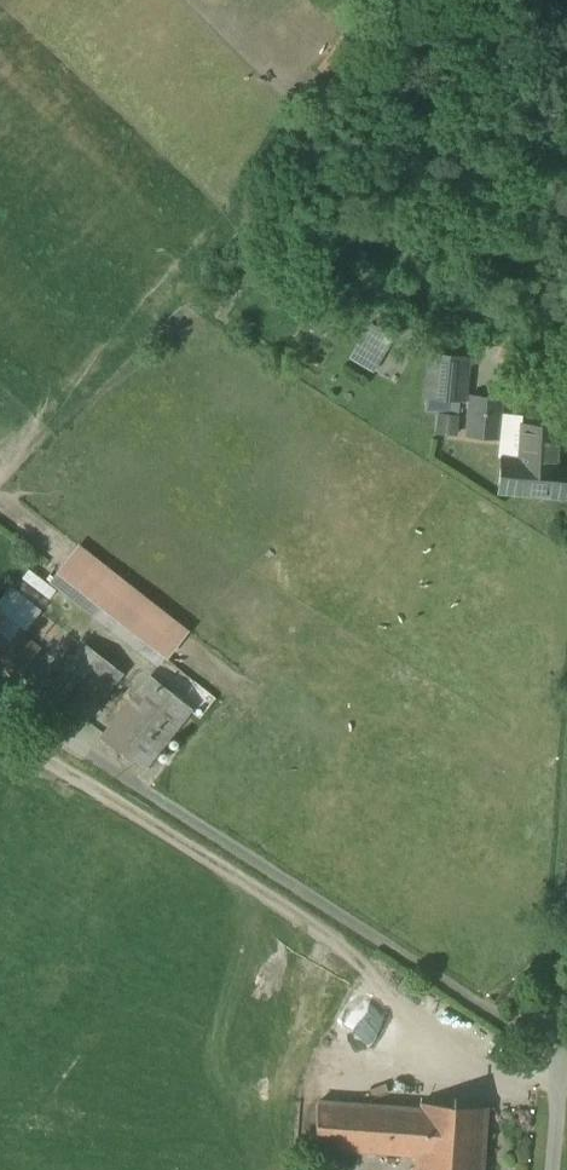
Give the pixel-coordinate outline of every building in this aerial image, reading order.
[(394,337),(370,323),(349,358),(373,372),(394,337)] [(430,353),(426,398),(464,402),(468,357),(430,353)] [(471,395),(468,436),(496,439),(500,398),(471,395)] [(498,492),(565,497),(566,473),(566,467),(556,466),(559,426),(522,423),(519,459),(501,457),(498,492)] [(193,630),(83,542),(56,575),(167,663),(193,630)] [(13,682),(40,650),(16,631),(7,642),(0,636),(0,671),(13,682)] [(84,645),(41,701),(78,729),(120,674),(84,645)] [(193,710),(149,677),(104,736),(148,770),(193,710)] [(417,1154),(482,1158),(486,1108),(420,1103),(420,1110),(318,1103),(315,1147),(417,1154)] [(482,1158),(417,1154),(416,1169),(481,1169),(482,1158)]
